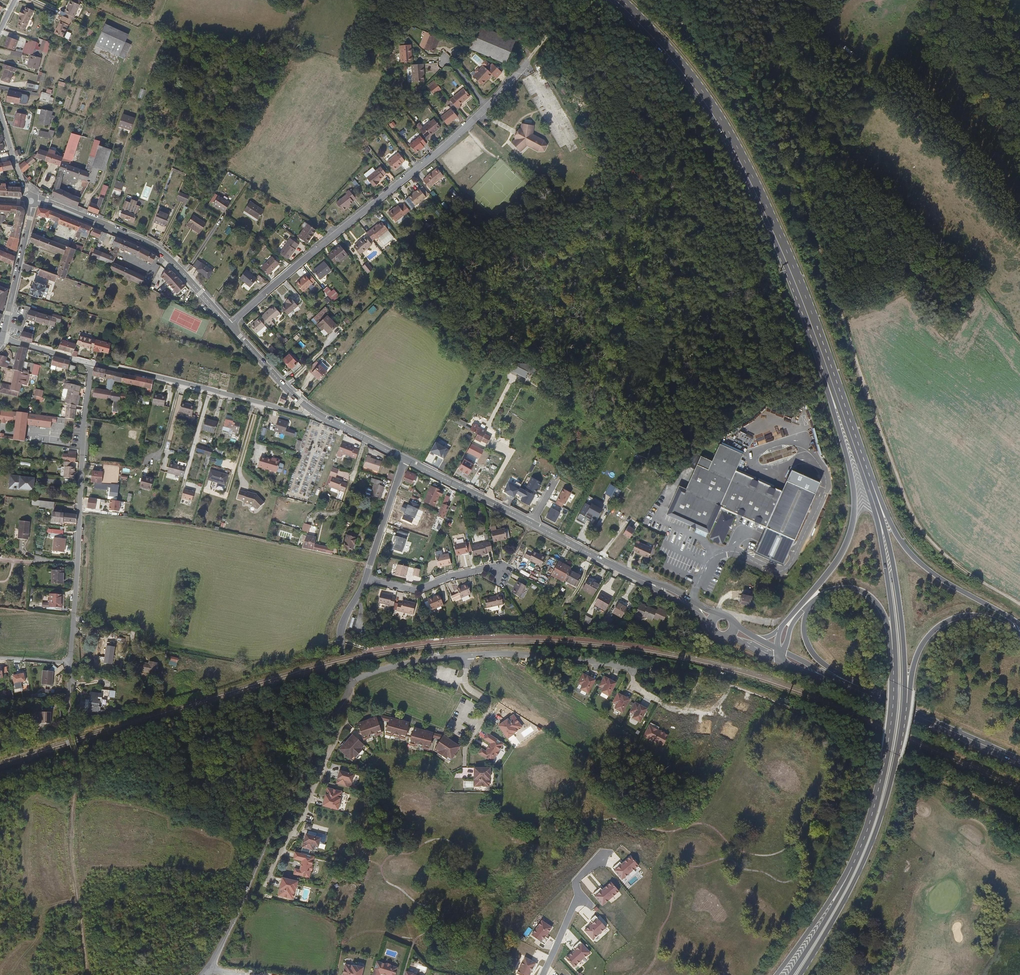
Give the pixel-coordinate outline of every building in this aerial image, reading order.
[(67,13),(65,17),(72,20),(73,20),(74,16),(76,16),(81,5),(71,0),(65,12),(67,13)] [(34,11),(26,7),(24,11),(20,9),(17,16),(19,17),(16,23),(18,23),(17,26),(25,30),(34,11)] [(55,33),(65,38),(71,25),(70,24),(72,20),(65,17),(64,16),(62,21),(61,20),(55,33)] [(99,47),(108,25),(106,24),(96,45),(99,47)] [(129,34),(108,25),(99,47),(119,56),(126,42),(129,34)] [(480,27),(471,49),(506,64),(515,41),(480,27)] [(440,43),(441,39),(430,34),(424,49),(434,54),(438,42),(440,43)] [(5,46),(15,50),(19,40),(9,36),(5,46)] [(28,39),(23,52),(29,53),(31,46),(36,47),(37,44),(33,43),(34,41),(28,39)] [(51,43),(45,40),(41,51),(48,53),(51,43)] [(132,45),(126,42),(119,56),(125,59),(132,45)] [(410,58),(408,46),(399,47),(401,64),(412,63),(411,58),(410,58)] [(28,66),(34,68),(37,55),(33,54),(31,54),(28,66)] [(492,65),(486,60),(484,61),(483,63),(483,64),(485,65),(487,67),(488,69),(492,65)] [(487,67),(485,65),(480,69),(479,68),(476,71),(477,73),(473,77),(478,81),(479,83),(480,84),(481,84),(483,85),(493,75),(497,79),(503,73),(493,63),(492,65),(488,69),(487,67)] [(423,65),(411,66),(413,84),(424,83),(423,76),(424,76),(423,65)] [(13,72),(5,69),(2,80),(10,82),(13,72)] [(442,89),(436,82),(429,87),(435,94),(442,89)] [(451,100),(459,110),(463,107),(462,105),(472,96),(466,88),(451,100)] [(23,93),(10,90),(8,101),(21,104),(21,103),(26,105),(29,103),(30,97),(29,95),(23,94),(23,93)] [(51,97),(51,94),(42,92),(40,100),(49,102),(51,97)] [(452,107),(442,115),(448,123),(459,115),(452,107)] [(53,112),(42,110),(41,116),(39,124),(50,125),(53,112)] [(28,114),(18,112),(15,126),(25,128),(28,114)] [(136,118),(124,114),(120,126),(132,130),(136,118)] [(434,117),(420,128),(427,136),(441,124),(434,117)] [(526,145),(528,146),(539,152),(545,151),(548,146),(544,140),(533,134),(534,125),(521,123),(521,128),(518,129),(517,132),(514,137),(515,139),(511,144),(519,151),(526,145)] [(73,162),(82,136),(72,133),(64,158),(63,159),(70,161),(73,162)] [(421,148),(425,144),(424,144),(428,141),(421,134),(411,143),(418,151),(421,148)] [(87,182),(100,145),(101,142),(96,140),(85,171),(82,180),(83,180),(87,182)] [(113,150),(100,145),(87,182),(90,183),(93,184),(98,169),(105,172),(113,150)] [(37,158),(46,161),(49,153),(39,149),(37,158)] [(49,153),(46,161),(61,167),(62,162),(63,159),(64,158),(55,155),(56,152),(49,150),(49,153)] [(399,151),(389,161),(397,169),(403,164),(402,164),(407,159),(399,151)] [(27,163),(30,167),(36,161),(33,157),(27,163)] [(19,166),(23,173),(30,167),(27,163),(25,161),(19,166)] [(11,162),(0,164),(0,172),(1,172),(6,172),(14,170),(11,162)] [(61,167),(58,176),(62,177),(63,174),(79,179),(81,170),(69,166),(70,164),(62,162),(61,167)] [(381,165),(367,177),(374,185),(379,181),(378,179),(384,175),(383,174),(387,172),(381,165)] [(437,167),(427,175),(427,176),(423,180),(430,188),(445,176),(437,167)] [(58,176),(52,196),(72,204),(74,196),(59,189),(62,179),(62,177),(58,176)] [(117,182),(113,192),(120,195),(124,184),(117,182)] [(22,196),(20,186),(10,186),(9,185),(6,185),(7,195),(22,196)] [(98,214),(108,186),(103,185),(99,197),(100,197),(97,204),(90,202),(87,210),(98,214)] [(416,205),(427,196),(420,188),(410,196),(416,205)] [(348,206),(352,203),(355,200),(355,199),(358,197),(351,189),(347,192),(347,193),(337,202),(345,210),(349,207),(348,206)] [(190,198),(184,195),(178,193),(175,201),(186,205),(190,198)] [(214,202),(219,206),(222,208),(225,210),(230,202),(217,193),(212,200),(214,201),(214,202)] [(72,204),(78,207),(81,198),(74,196),(72,204)] [(131,203),(128,211),(134,213),(137,205),(138,202),(132,199),(131,203)] [(137,216),(134,213),(128,211),(131,203),(125,201),(119,218),(134,223),(137,216)] [(265,210),(251,201),(245,209),(259,219),(265,210)] [(6,218),(9,212),(15,213),(17,206),(0,204),(0,216),(6,218)] [(405,204),(401,207),(406,214),(410,211),(405,204)] [(395,207),(388,212),(395,222),(406,214),(401,207),(399,205),(396,208),(395,207)] [(22,206),(17,206),(15,213),(12,227),(11,232),(10,236),(19,239),(19,237),(25,213),(25,210),(22,206)] [(52,219),(55,212),(48,209),(39,208),(37,215),(52,219)] [(61,214),(55,212),(52,219),(59,221),(61,214)] [(154,224),(164,228),(169,217),(159,213),(154,224)] [(197,228),(195,231),(200,234),(207,223),(194,215),(189,223),(197,228)] [(78,231),(81,223),(69,218),(66,227),(78,231)] [(371,228),(366,232),(373,240),(377,238),(378,238),(388,230),(382,222),(378,225),(372,230),(371,228)] [(92,227),(81,223),(78,231),(75,238),(78,239),(81,232),(89,235),(92,227)] [(317,230),(309,224),(299,237),(308,243),(317,230)] [(103,232),(94,228),(91,235),(100,239),(103,232)] [(40,237),(33,234),(30,242),(38,245),(40,237)] [(19,239),(10,236),(8,241),(17,244),(19,239)] [(124,239),(117,236),(113,245),(115,246),(120,248),(124,239)] [(362,254),(373,246),(365,236),(354,244),(362,254)] [(50,240),(40,237),(38,245),(48,248),(50,240)] [(300,244),(291,237),(287,242),(289,243),(282,252),(290,258),(300,244)] [(139,245),(124,239),(120,248),(127,251),(135,254),(139,245)] [(67,247),(52,241),(50,240),(48,248),(64,255),(67,247)] [(17,244),(8,241),(5,247),(16,252),(17,244)] [(340,245),(329,255),(336,263),(339,260),(341,262),(349,255),(340,245)] [(120,248),(115,246),(111,255),(116,257),(117,254),(119,250),(120,248)] [(64,255),(57,275),(63,277),(65,278),(70,264),(73,263),(74,262),(74,260),(74,258),(73,258),(76,250),(72,249),(67,247),(64,255)] [(155,254),(143,247),(138,256),(153,263),(156,258),(159,260),(160,258),(155,254)] [(116,257),(111,255),(95,249),(92,257),(112,264),(114,262),(116,257)] [(3,252),(0,260),(9,263),(9,266),(12,267),(15,256),(3,252)] [(272,257),(261,267),(268,274),(279,264),(272,257)] [(198,259),(194,267),(197,269),(202,262),(198,259)] [(117,263),(114,262),(112,264),(110,269),(125,276),(125,277),(142,285),(145,277),(117,263)] [(202,262),(197,269),(208,277),(213,270),(202,262)] [(326,262),(315,271),(322,280),(333,270),(326,262)] [(365,262),(360,266),(366,274),(371,270),(365,262)] [(24,264),(23,270),(30,272),(32,267),(24,264)] [(175,273),(169,267),(161,276),(168,281),(171,285),(169,286),(173,291),(175,289),(178,293),(186,285),(176,274),(175,273)] [(57,275),(40,269),(39,275),(55,281),(57,275)] [(239,278),(249,288),(257,281),(261,285),(264,282),(258,276),(256,279),(247,271),(239,278)] [(317,281),(311,274),(309,276),(308,276),(297,284),(304,292),(317,281)] [(45,286),(33,282),(32,286),(29,294),(42,298),(44,291),(45,286)] [(333,300),(339,294),(334,289),(332,291),(328,287),(324,289),(333,300)] [(218,294),(221,297),(226,291),(222,288),(218,294)] [(283,308),(289,315),(299,306),(292,298),(288,302),(286,305),(283,308)] [(178,300),(177,304),(185,308),(187,304),(178,300)] [(266,314),(263,317),(264,318),(268,323),(272,328),(276,324),(273,321),(282,313),(276,307),(273,310),(271,308),(265,313),(266,314)] [(29,310),(27,318),(36,321),(38,312),(29,310)] [(36,321),(49,325),(52,317),(38,312),(36,321)] [(61,323),(63,317),(53,314),(52,317),(49,325),(55,327),(57,322),(61,323)] [(328,316),(318,327),(327,336),(338,325),(328,316)] [(268,323),(264,318),(261,320),(260,319),(252,326),(258,334),(267,327),(266,325),(268,323)] [(20,340),(31,343),(34,335),(22,332),(20,340)] [(76,345),(81,346),(92,349),(93,343),(94,339),(89,338),(88,339),(80,337),(77,344),(76,345)] [(73,352),(74,350),(76,345),(77,344),(63,339),(59,348),(73,352)] [(109,352),(112,344),(97,340),(96,344),(95,350),(100,351),(101,350),(109,352)] [(25,360),(28,349),(19,347),(17,359),(25,360)] [(268,351),(273,356),(277,352),(272,347),(268,351)] [(289,368),(290,369),(296,363),(292,358),(291,359),(287,355),(282,360),(286,365),(285,366),(288,369),(289,368)] [(521,364),(524,356),(512,355),(510,360),(521,364)] [(70,361),(54,356),(52,366),(63,369),(63,368),(68,370),(70,361)] [(28,363),(25,362),(25,360),(17,359),(14,370),(16,370),(29,374),(29,371),(26,370),(28,363)] [(290,369),(294,372),(300,366),(296,363),(290,369)] [(314,364),(306,372),(317,382),(325,374),(324,373),(327,370),(320,364),(318,367),(314,364)] [(525,377),(528,370),(513,364),(510,371),(525,377)] [(110,379),(111,371),(94,367),(93,376),(98,377),(100,377),(108,379),(110,379)] [(29,374),(16,370),(13,382),(22,384),(27,386),(30,374),(29,374)] [(107,382),(106,390),(104,399),(110,400),(112,392),(112,391),(115,381),(116,372),(111,371),(110,379),(108,379),(107,382)] [(135,385),(137,377),(123,374),(122,382),(135,385)] [(152,388),(153,382),(154,381),(137,377),(135,385),(149,388),(152,388)] [(2,383),(0,389),(0,392),(18,397),(22,384),(13,382),(12,386),(2,383)] [(76,407),(80,388),(65,384),(63,390),(64,390),(63,391),(62,397),(63,398),(66,399),(65,404),(67,404),(76,407)] [(33,400),(42,402),(44,390),(36,388),(33,400)] [(104,399),(106,390),(95,388),(94,397),(104,399)] [(128,394),(112,392),(110,400),(120,401),(120,400),(127,401),(128,394)] [(167,397),(155,395),(153,404),(165,407),(167,397)] [(183,402),(180,412),(194,415),(196,405),(183,402)] [(66,418),(75,419),(76,407),(67,404),(66,418)] [(0,419),(0,422),(4,423),(4,420),(11,421),(12,420),(16,420),(15,429),(26,431),(27,425),(51,428),(51,422),(56,423),(56,417),(30,414),(0,410),(0,419)] [(794,419),(797,427),(812,422),(809,413),(794,419)] [(233,424),(234,420),(225,418),(223,428),(230,430),(227,439),(230,440),(231,435),(234,424),(233,424)] [(217,422),(205,419),(201,431),(214,435),(217,422)] [(241,422),(234,420),(233,424),(234,424),(231,435),(237,436),(241,422)] [(289,423),(279,420),(275,432),(282,434),(286,435),(288,428),(289,423)] [(463,420),(461,425),(469,429),(472,425),(463,420)] [(474,425),(471,429),(479,433),(476,439),(482,442),(483,441),(488,444),(492,437),(487,434),(488,432),(474,425)] [(805,436),(814,433),(812,426),(803,429),(805,436)] [(296,431),(288,428),(286,435),(294,437),(296,431)] [(16,440),(25,441),(26,431),(15,429),(14,437),(4,436),(5,433),(0,433),(0,438),(16,440)] [(438,442),(432,452),(445,459),(450,451),(448,450),(449,449),(438,442)] [(354,448),(341,443),(338,452),(351,456),(357,458),(359,450),(354,449),(354,448)] [(744,454),(719,443),(711,460),(700,455),(686,488),(679,485),(673,499),(666,515),(689,525),(690,525),(689,526),(696,529),(696,528),(709,534),(715,522),(716,522),(709,538),(713,540),(713,541),(718,543),(719,542),(722,544),(734,517),(727,514),(728,511),(738,515),(765,527),(794,540),(815,493),(786,480),(782,490),(736,470),(744,454)] [(211,456),(212,451),(197,447),(196,453),(211,457),(211,456)] [(71,462),(75,462),(77,452),(69,451),(68,462),(71,462)] [(371,457),(367,455),(364,467),(379,472),(382,462),(371,458),(371,457)] [(215,464),(221,466),(223,460),(217,458),(215,464)] [(281,461),(272,458),(271,460),(267,458),(266,460),(261,458),(257,468),(277,474),(281,461)] [(475,465),(466,461),(461,469),(470,474),(475,465)] [(178,465),(170,463),(168,473),(167,476),(167,478),(168,478),(173,480),(175,480),(175,479),(176,475),(184,477),(187,464),(178,462),(178,465)] [(65,479),(75,479),(76,472),(75,472),(75,467),(71,467),(72,463),(64,463),(64,467),(65,467),(65,479)] [(346,493),(348,485),(343,484),(344,482),(336,479),(339,470),(333,468),(329,478),(333,479),(333,480),(330,486),(330,488),(346,493)] [(393,480),(396,471),(391,469),(388,478),(393,480)] [(791,469),(786,480),(815,493),(820,482),(791,469)] [(228,476),(210,471),(207,481),(226,486),(228,476)] [(103,473),(93,472),(92,482),(95,483),(102,483),(103,473)] [(417,476),(409,473),(406,482),(414,484),(417,476)] [(19,490),(20,476),(10,475),(9,489),(19,490)] [(35,478),(20,476),(19,490),(33,491),(35,478)] [(154,479),(147,477),(147,479),(143,478),(141,488),(151,490),(154,479)] [(536,492),(542,482),(532,477),(527,488),(536,492)] [(371,497),(381,500),(386,487),(382,486),(384,481),(374,478),(372,482),(375,483),(375,485),(371,497)] [(102,483),(95,483),(94,488),(111,490),(110,496),(117,496),(118,485),(102,483)] [(610,484),(605,493),(615,498),(620,489),(610,484)] [(441,491),(442,490),(430,486),(423,502),(435,507),(440,496),(441,491)] [(572,492),(563,488),(555,503),(564,508),(572,492)] [(195,492),(184,489),(182,498),(193,501),(195,492)] [(530,505),(535,495),(526,490),(520,500),(530,505)] [(258,496),(247,492),(247,494),(240,492),(238,501),(244,503),(243,507),(245,508),(246,505),(250,506),(251,505),(252,505),(253,506),(252,507),(254,511),(255,510),(256,512),(264,507),(258,496)] [(123,499),(123,507),(131,508),(132,493),(128,493),(128,500),(123,499)] [(97,498),(89,498),(88,508),(96,509),(97,498)] [(120,501),(110,500),(109,510),(119,511),(120,501)] [(406,512),(403,519),(412,524),(414,519),(416,519),(422,506),(416,503),(415,507),(408,504),(407,506),(403,504),(401,510),(406,512)] [(447,505),(443,503),(437,516),(444,520),(450,507),(447,505)] [(605,509),(594,505),(590,513),(601,518),(605,509)] [(560,512),(552,507),(546,518),(555,522),(560,512)] [(62,524),(75,525),(75,515),(51,513),(50,523),(62,525),(62,524)] [(439,530),(443,520),(436,518),(433,527),(439,530)] [(27,534),(30,534),(31,522),(20,521),(18,539),(27,541),(27,534)] [(309,534),(311,527),(305,525),(303,532),(309,534)] [(635,529),(629,525),(623,533),(630,538),(635,529)] [(495,543),(508,540),(505,529),(493,532),(495,543)] [(354,550),(359,532),(350,530),(347,542),(346,542),(343,550),(349,551),(350,549),(354,550)] [(403,553),(409,535),(400,532),(394,549),(403,553)] [(62,538),(62,535),(55,534),(53,551),(64,552),(65,539),(62,538)] [(303,550),(334,556),(335,554),(337,554),(338,550),(316,546),(317,539),(308,537),(303,550)] [(491,540),(472,545),(475,555),(488,552),(488,550),(493,549),(491,540)] [(632,552),(648,558),(653,548),(636,541),(632,552)] [(467,542),(455,544),(457,555),(469,553),(469,552),(467,542)] [(546,557),(533,551),(532,553),(528,551),(524,558),(541,566),(546,557)] [(451,554),(438,557),(440,567),(453,564),(451,554)] [(409,567),(399,565),(396,576),(407,578),(409,567)] [(570,569),(561,565),(554,577),(554,578),(567,584),(568,582),(573,572),(574,570),(570,568),(570,569)] [(62,586),(63,573),(56,572),(51,572),(51,585),(62,586)] [(583,578),(573,572),(568,582),(579,588),(583,578)] [(527,586),(518,581),(512,593),(521,597),(527,586)] [(599,584),(595,582),(594,583),(590,581),(584,591),(593,596),(599,584)] [(467,585),(457,589),(459,594),(451,598),(453,602),(462,599),(472,595),(467,585)] [(613,599),(602,592),(595,604),(606,611),(613,599)] [(63,608),(64,595),(51,595),(51,604),(43,604),(43,608),(63,608)] [(379,605),(396,607),(397,599),(393,598),(394,596),(381,595),(379,605)] [(502,595),(497,595),(497,596),(485,599),(487,608),(504,605),(502,595)] [(756,609),(760,600),(749,595),(745,604),(756,609)] [(440,596),(428,601),(433,611),(444,606),(440,596)] [(415,604),(402,601),(401,605),(397,604),(396,611),(413,615),(415,604)] [(644,616),(648,606),(641,603),(636,614),(643,617),(644,616)] [(627,607),(625,606),(620,604),(618,609),(616,608),(614,612),(616,612),(615,614),(622,618),(627,607)] [(656,610),(648,606),(644,616),(652,620),(653,618),(656,610)] [(658,607),(656,610),(653,618),(659,621),(659,619),(664,621),(668,611),(658,607)] [(581,622),(588,622),(592,617),(585,614),(581,622)] [(116,647),(107,646),(105,663),(113,664),(116,647)] [(158,664),(151,662),(150,665),(141,663),(139,671),(155,675),(158,664)] [(55,671),(44,670),(43,684),(54,685),(55,671)] [(596,679),(584,672),(579,682),(584,685),(582,688),(589,692),(596,679)] [(25,673),(13,675),(15,683),(26,681),(25,673)] [(617,681),(605,675),(600,684),(605,687),(603,691),(610,695),(617,681)] [(630,697),(618,691),(613,701),(618,703),(616,707),(623,711),(630,697)] [(104,694),(93,692),(89,711),(93,712),(98,713),(101,712),(102,706),(101,706),(102,700),(100,699),(100,697),(103,697),(104,694)] [(646,710),(648,706),(636,700),(631,709),(635,711),(633,715),(642,720),(646,710)] [(52,711),(42,711),(42,723),(52,723),(52,711)] [(383,720),(382,716),(379,717),(372,719),(362,722),(364,728),(363,731),(365,732),(366,736),(371,735),(372,736),(381,734),(381,732),(386,731),(385,727),(386,725),(384,723),(383,720)] [(512,716),(499,726),(500,728),(508,739),(514,735),(514,733),(523,727),(516,718),(515,720),(512,716)] [(404,720),(394,718),(393,721),(391,726),(390,727),(391,729),(390,732),(394,733),(394,735),(404,738),(404,736),(409,737),(410,733),(412,732),(411,730),(413,723),(410,722),(404,720)] [(669,735),(649,725),(644,737),(664,746),(669,735)] [(436,738),(437,735),(434,734),(428,732),(417,729),(415,735),(413,736),(414,739),(413,742),(418,744),(418,746),(427,749),(428,747),(433,749),(434,745),(436,743),(435,741),(436,738)] [(364,746),(367,742),(364,740),(364,738),(363,737),(361,737),(357,732),(349,740),(345,745),(342,748),(348,752),(348,755),(350,754),(353,757),(356,754),(358,755),(365,747),(364,746)] [(499,752),(502,746),(497,743),(495,742),(497,739),(487,733),(484,739),(491,743),(486,752),(482,750),(479,754),(493,762),(496,756),(497,757),(500,753),(499,752)] [(462,751),(462,750),(455,744),(449,741),(446,738),(444,741),(443,744),(440,744),(440,747),(438,750),(442,753),(440,754),(449,761),(450,759),(454,762),(457,759),(459,758),(458,756),(462,751)] [(366,749),(365,747),(358,755),(359,756),(366,749)] [(491,776),(491,769),(474,769),(475,785),(479,785),(479,787),(490,787),(490,776),(491,776)] [(335,784),(346,787),(347,782),(351,783),(354,775),(339,771),(335,784)] [(342,792),(331,789),(331,791),(327,789),(322,805),(337,810),(340,803),(339,803),(342,792)] [(307,830),(306,833),(321,838),(320,843),(324,844),(327,835),(307,830)] [(321,838),(306,833),(302,847),(313,850),(315,845),(319,846),(320,843),(321,838)] [(305,855),(295,852),(293,859),(302,861),(299,870),(295,869),(294,874),(309,879),(311,872),(312,872),(313,868),(312,867),(314,860),(307,858),(308,856),(306,856),(306,858),(304,857),(305,855)] [(619,862),(612,868),(622,879),(638,865),(631,856),(621,865),(619,862)] [(298,883),(283,878),(278,893),(283,895),(282,897),(293,899),(296,889),(298,883)] [(600,888),(593,894),(603,905),(619,891),(611,882),(602,891),(600,888)] [(592,923),(585,929),(594,939),(607,928),(595,915),(589,921),(592,923)] [(552,928),(542,921),(532,935),(545,945),(549,938),(546,936),(552,928)] [(575,951),(566,960),(574,968),(590,953),(580,942),(573,949),(575,951)] [(525,958),(517,974),(519,974),(531,974),(537,964),(525,958)] [(380,962),(378,968),(374,967),(372,974),(380,974),(381,974),(383,974),(396,974),(398,968),(391,966),(392,965),(387,963),(387,964),(380,962)] [(364,967),(358,966),(357,967),(346,965),(344,974),(363,974),(364,967)]
